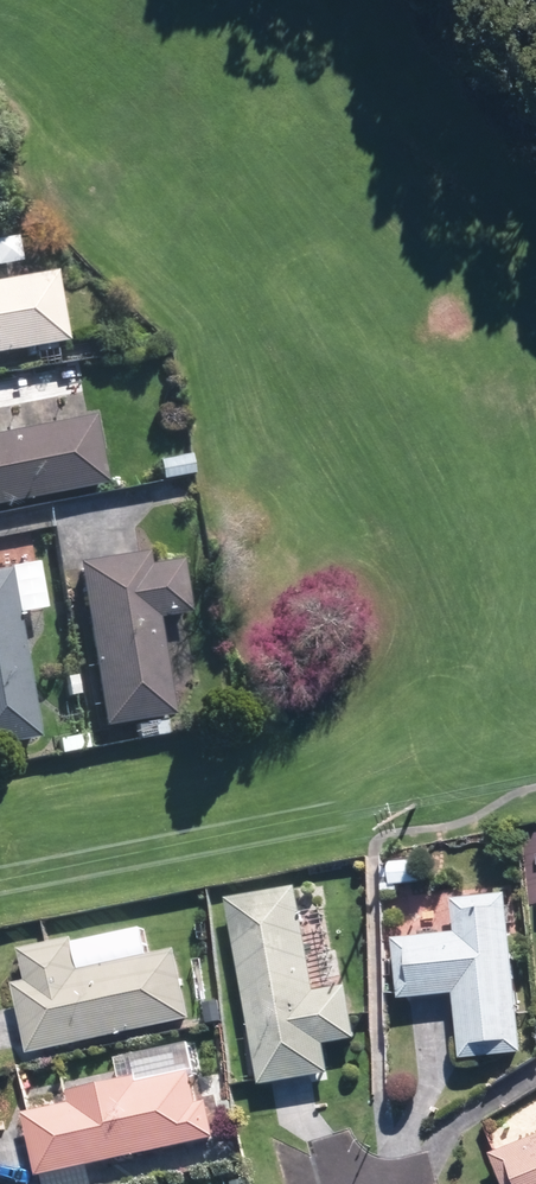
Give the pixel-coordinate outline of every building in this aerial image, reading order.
[(0,239),(0,265),(25,259),(19,234),(0,239)] [(64,344),(52,273),(0,282),(0,355),(64,344)] [(102,486),(89,418),(0,434),(0,505),(102,486)] [(188,454),(157,461),(161,480),(192,474),(188,454)] [(101,726),(135,721),(138,740),(164,736),(161,717),(172,715),(156,618),(189,613),(181,561),(148,566),(146,553),(76,564),(101,726)] [(36,736),(5,571),(0,572),(0,742),(36,736)] [(421,857),(388,860),(390,883),(423,879),(421,857)] [(296,887),(228,899),(261,1083),(331,1071),(326,1044),(357,1038),(347,983),(315,988),(296,887)] [(520,1050),(508,893),(451,897),(453,930),(391,935),(396,996),(455,992),(460,1055),(520,1050)] [(22,952),(28,978),(13,981),(28,1052),(190,1017),(175,946),(148,952),(142,925),(22,952)] [(127,1054),(132,1079),(21,1102),(35,1173),(216,1136),(201,1065),(196,1066),(191,1041),(127,1054)] [(491,1151),(504,1183),(535,1183),(535,1133),(491,1151)]
